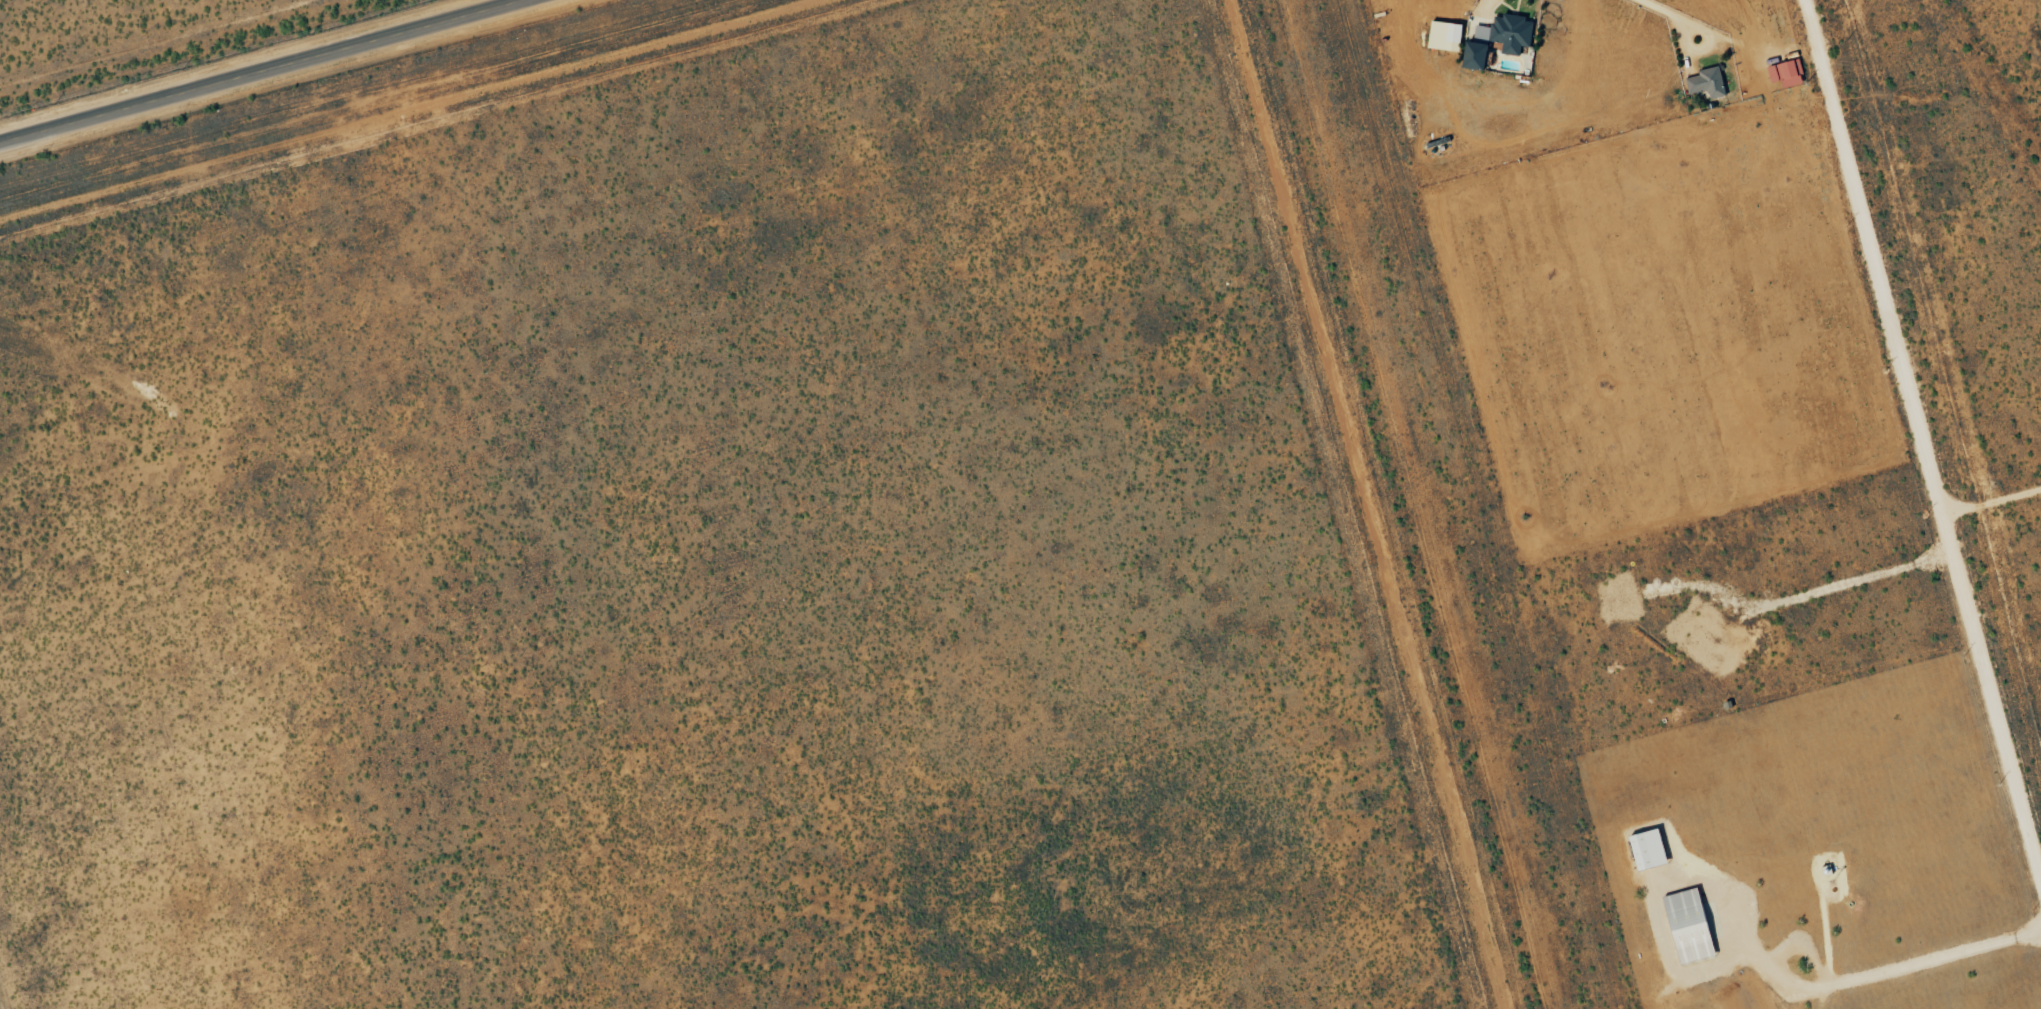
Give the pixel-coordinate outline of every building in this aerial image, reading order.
[(1465,24),(1433,21),(1431,49),(1463,51),(1465,24)] [(1785,88),(1806,83),(1800,60),(1770,67),(1774,83),(1783,81),(1785,88)] [(1686,76),(1690,93),(1709,89),(1712,99),(1728,96),(1722,68),(1686,76)] [(1630,836),(1637,872),(1670,864),(1663,829),(1630,836)] [(1664,897),(1682,965),(1719,956),(1701,888),(1664,897)]
